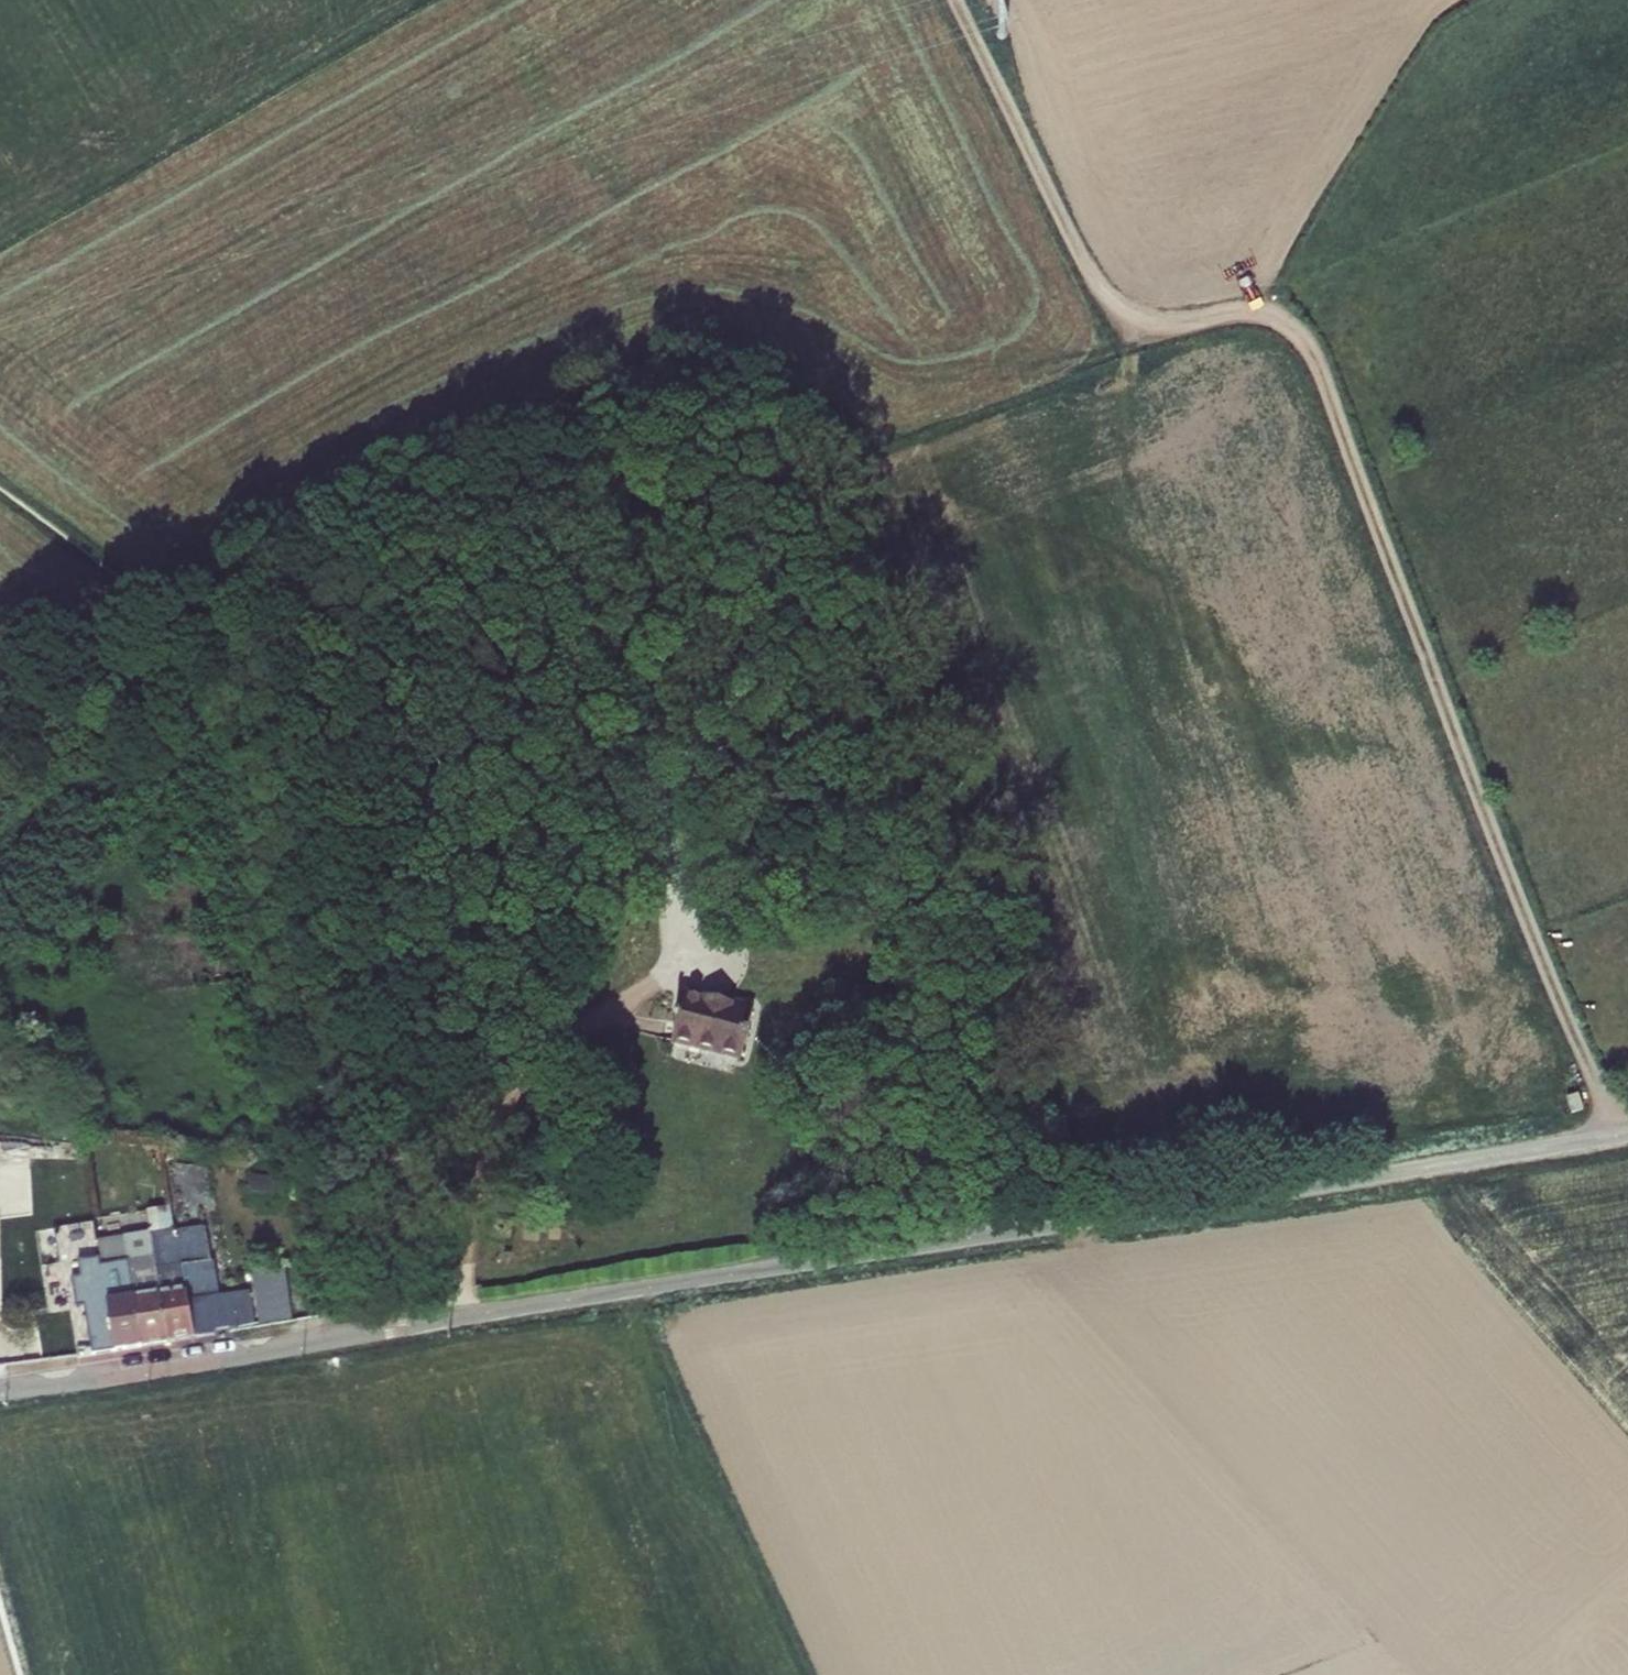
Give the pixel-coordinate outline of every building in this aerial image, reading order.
[(753,1010),(705,998),(704,1001),(683,995),(679,1011),(677,1010),(674,1020),(676,1021),(671,1039),(741,1057),(753,1010)] [(1571,1117),(1582,1114),(1577,1099),(1566,1102),(1571,1117)] [(100,1258),(101,1263),(129,1260),(142,1346),(168,1342),(158,1272),(151,1236),(150,1233),(115,1238),(112,1223),(95,1225),(100,1258)] [(199,1230),(151,1236),(158,1272),(168,1342),(214,1334),(215,1331),(236,1327),(231,1296),(216,1297),(209,1262),(204,1263),(199,1230)] [(85,1305),(93,1354),(114,1351),(142,1346),(129,1260),(101,1263),(100,1258),(78,1262),(80,1279),(73,1280),(79,1306),(85,1305)] [(262,1322),(255,1290),(234,1291),(242,1324),(262,1322)]
